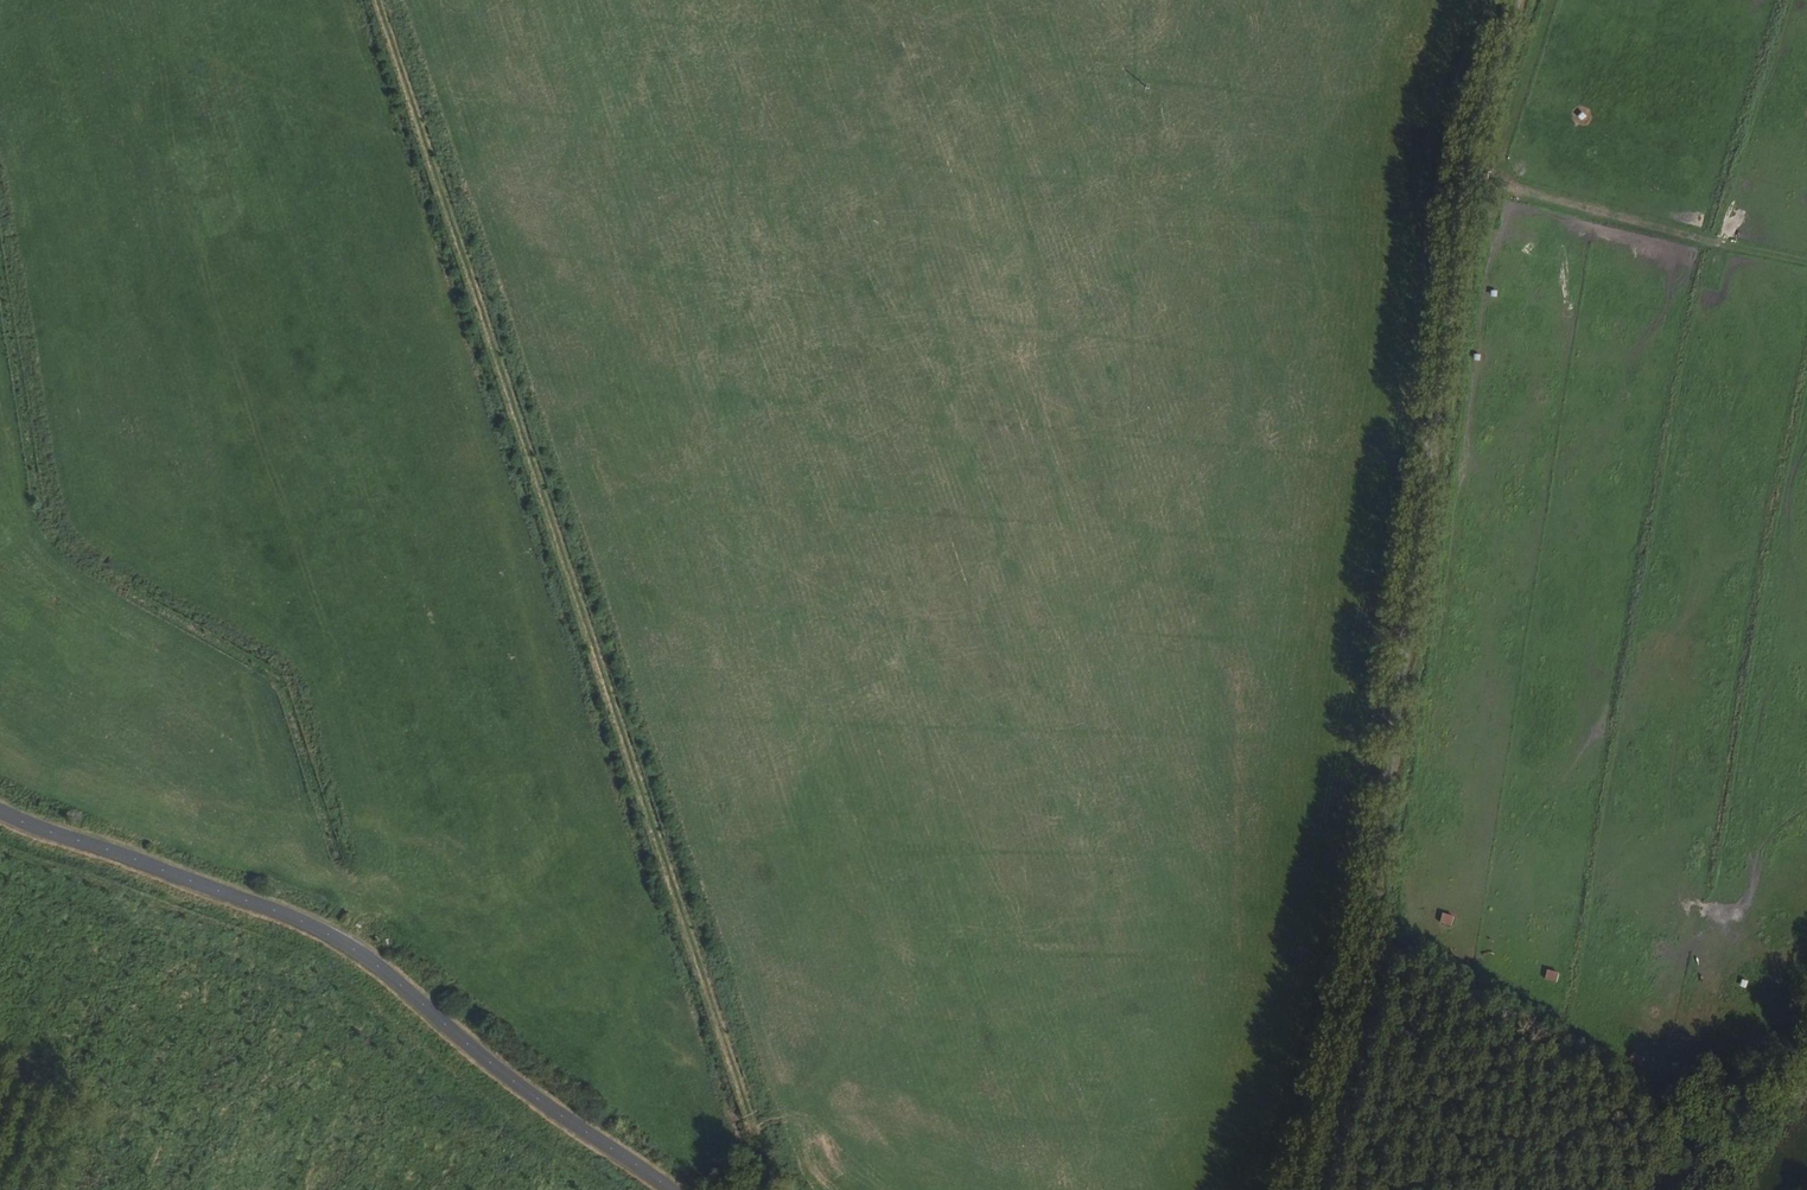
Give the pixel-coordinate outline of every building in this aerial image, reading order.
[(1455,917),(1444,913),(1441,923),(1452,926),(1455,917)] [(1560,974),(1548,970),(1546,980),(1557,983),(1560,974)]
